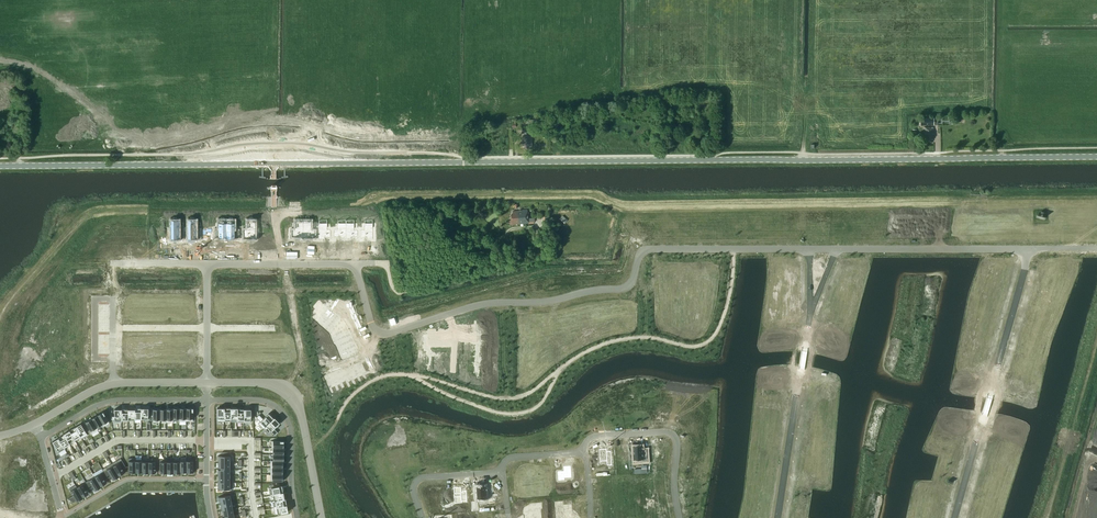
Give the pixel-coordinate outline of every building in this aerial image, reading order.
[(934,127),(924,128),(924,140),(926,140),(926,142),(931,142),(931,140),(933,139),(933,134),(934,134),(934,127)] [(532,147),(532,136),(523,136),(523,147),(524,147),(524,149),(529,149),(529,147),(532,147)] [(513,215),(511,215),(512,224),(529,223),(528,209),(519,210),(519,211),(513,211),(513,215)] [(771,227),(771,229),(775,229),(775,232),(783,232),(783,214),(775,214),(775,227),(771,227)] [(783,232),(791,232),(791,230),(795,230),(795,228),(791,228),(791,214),(783,214),(783,232)] [(816,214),(816,233),(824,233),(824,230),(827,230),(827,227),(824,227),(824,214),(816,214)] [(834,227),(834,229),(838,229),(838,232),(846,232),(846,214),(838,214),(838,227),(834,227)] [(846,232),(854,232),(854,230),(858,230),(858,228),(854,228),(854,214),(846,214),(846,232)] [(863,227),(863,230),(867,230),(867,233),(875,233),(875,214),(867,214),(867,227),(863,227)] [(659,216),(659,235),(668,235),(668,231),(671,231),(671,228),(668,228),(668,216),(659,216)] [(678,228),(678,231),(682,231),(682,233),(690,233),(690,216),(682,216),(682,228),(678,228)] [(690,233),(690,234),(698,234),(698,232),(702,232),(702,229),(698,229),(698,216),(690,216),(690,233)] [(708,228),(708,231),(712,231),(712,235),(720,235),(720,216),(712,216),(712,228),(708,228)] [(171,220),(171,239),(179,239),(179,235),(183,235),(183,232),(179,232),(179,220),(171,220)] [(188,220),(188,239),(196,239),(196,235),(200,235),(200,232),(196,232),(196,220),(188,220)] [(215,232),(215,235),(218,235),(218,237),(226,237),(226,220),(218,220),(218,232),(215,232)] [(226,237),(226,238),(235,238),(235,236),(238,236),(238,233),(235,233),(235,220),(226,220),(226,237)] [(243,232),(243,235),(247,235),(247,239),(255,239),(255,220),(247,220),(247,232),(243,232)] [(291,232),(291,235),(295,235),(295,237),(303,237),(303,220),(295,220),(295,232),(291,232)] [(303,237),(303,238),(311,238),(311,236),(315,236),(315,233),(311,233),(311,220),(303,220),(303,237)] [(319,220),(319,239),(327,239),(327,235),(331,235),(331,232),(327,232),(327,220),(319,220)] [(334,232),(334,235),(338,235),(338,237),(346,237),(346,220),(338,220),(338,232),(334,232)] [(346,237),(346,238),(354,238),(354,236),(358,236),(358,233),(354,233),(354,220),(346,220),(346,237)] [(361,232),(361,235),(365,235),(365,239),(373,239),(373,220),(365,220),(365,232),(361,232)] [(320,300),(314,307),(317,309),(323,302),(320,300)] [(317,309),(314,313),(320,318),(329,308),(323,302),(317,309)] [(329,308),(320,318),(324,322),(333,311),(329,308)] [(333,311),(324,322),(329,326),(338,315),(333,311)] [(338,315),(329,326),(334,330),(343,319),(338,315)] [(478,321),(478,329),(480,329),(480,328),(489,328),(489,322),(492,322),(492,317),(480,317),(480,321),(478,321)] [(340,332),(335,334),(338,340),(351,334),(348,328),(346,329),(344,330),(342,331),(340,332)] [(480,329),(480,335),(482,335),(482,340),(484,340),(484,339),(494,339),(494,335),(491,335),(491,328),(489,328),(480,328),(480,329)] [(351,334),(338,340),(340,345),(353,339),(351,334)] [(413,341),(413,346),(424,346),(424,342),(427,342),(427,335),(416,335),(416,341),(413,341)] [(353,339),(340,345),(343,351),(355,345),(353,339)] [(481,343),(481,350),(492,350),(492,344),(495,344),(495,339),(494,339),(484,339),(484,340),(484,343),(481,343)] [(355,345),(343,351),(346,358),(359,352),(355,345)] [(413,346),(413,351),(416,351),(416,357),(418,357),(427,357),(427,350),(424,350),(424,346),(413,346)] [(461,358),(461,359),(471,359),(473,359),(473,355),(475,355),(475,347),(474,347),(465,347),(465,354),(461,354),(461,358)] [(481,350),(481,357),(483,357),(483,361),(495,361),(495,357),(492,357),(492,350),(481,350)] [(435,356),(435,363),(445,363),(445,357),(449,357),(449,352),(437,352),(437,356),(435,356)] [(415,363),(415,368),(427,368),(427,364),(429,364),(429,357),(427,357),(418,357),(418,363),(415,363)] [(459,358),(459,364),(463,364),(463,370),(473,370),(473,363),(471,363),(471,359),(461,359),(461,358),(459,358)] [(361,361),(353,365),(359,377),(366,374),(361,361)] [(481,372),(491,372),(491,373),(492,373),(492,366),(495,366),(495,361),(483,361),(483,365),(481,365),(481,372)] [(435,363),(435,370),(437,370),(437,374),(449,374),(449,369),(445,369),(445,363),(435,363)] [(353,365),(348,367),(353,380),(359,377),(353,365)] [(343,370),(342,370),(347,380),(347,381),(348,383),(353,380),(348,367),(343,370)] [(342,368),(336,371),(342,383),(347,381),(347,380),(342,370),(343,370),(342,368)] [(459,376),(459,381),(471,381),(471,377),(473,377),(473,370),(463,370),(463,376),(459,376)] [(336,371),(331,373),(336,385),(342,383),(336,371)] [(480,372),(480,380),(482,380),(482,384),(494,384),(494,379),(491,379),(491,373),(491,372),(481,372),(480,372)] [(331,373),(325,376),(330,388),(336,385),(331,373)] [(816,376),(815,385),(823,386),(822,390),(832,392),(833,387),(829,387),(830,379),(816,376)] [(773,394),(772,402),(775,402),(775,403),(779,403),(783,404),(784,396),(773,394)] [(112,416),(112,419),(114,419),(114,422),(122,422),(122,419),(122,409),(114,409),(114,416),(112,416)] [(103,412),(97,415),(103,425),(103,427),(110,423),(103,412)] [(767,412),(766,422),(780,424),(781,414),(767,412)] [(259,415),(256,417),(260,421),(258,423),(263,429),(264,428),(269,423),(268,423),(273,418),(269,413),(263,419),(259,415)] [(97,415),(92,418),(98,428),(103,425),(97,415)] [(269,423),(264,428),(269,433),(271,431),(275,435),(277,432),(274,428),(279,423),(274,417),(273,418),(268,423),(269,423)] [(92,418),(85,422),(92,433),(98,430),(98,428),(92,418)] [(80,424),(74,427),(80,437),(81,438),(87,435),(81,423),(80,424)] [(74,427),(69,430),(75,441),(75,440),(80,437),(74,427)] [(761,427),(760,431),(766,432),(765,440),(774,441),(776,429),(761,427)] [(69,430),(63,434),(64,435),(66,439),(67,439),(70,444),(75,441),(69,430)] [(807,435),(806,445),(820,447),(822,438),(824,438),(825,434),(816,433),(816,436),(807,435)] [(64,435),(59,438),(65,448),(70,445),(70,444),(67,439),(66,439),(64,435)] [(59,438),(52,441),(59,453),(65,449),(65,448),(59,438)] [(663,444),(653,444),(654,453),(654,460),(654,461),(664,461),(663,444)] [(643,445),(633,446),(634,459),(643,458),(643,452),(644,452),(643,449),(643,445)] [(760,445),(760,449),(763,449),(762,457),(774,459),(776,451),(766,449),(767,446),(760,445)] [(604,449),(599,449),(600,463),(604,463),(605,466),(612,465),(611,453),(604,453),(604,449)] [(218,456),(218,463),(230,463),(230,452),(222,452),(222,456),(218,456)] [(804,454),(803,463),(817,465),(818,456),(819,457),(820,453),(812,452),(812,455),(804,454)] [(992,452),(988,465),(996,467),(998,463),(1001,464),(1003,455),(992,452)] [(121,458),(111,464),(119,476),(124,472),(122,469),(126,467),(121,458)] [(760,467),(759,475),(772,477),(773,468),(765,467),(766,463),(760,462),(759,467),(760,467)] [(111,464),(102,469),(103,471),(107,478),(111,476),(113,480),(114,480),(119,477),(119,476),(111,464)] [(564,470),(557,471),(558,481),(565,480),(565,478),(572,478),(571,465),(563,466),(564,470)] [(541,475),(540,475),(540,481),(549,480),(549,484),(554,484),(554,475),(551,475),(551,471),(550,471),(549,467),(541,467),(541,475)] [(533,468),(520,469),(521,483),(526,482),(526,484),(534,483),(533,468)] [(103,471),(95,477),(101,487),(101,486),(106,483),(104,480),(107,478),(103,471)] [(660,474),(648,475),(648,483),(653,483),(660,482),(660,474)] [(95,477),(86,482),(89,489),(92,487),(95,491),(95,490),(100,487),(101,487),(95,477)] [(77,487),(76,487),(83,498),(83,497),(88,493),(86,490),(89,489),(86,482),(77,487)] [(758,483),(757,491),(769,493),(770,485),(766,485),(766,484),(762,483),(762,484),(758,483)] [(73,495),(68,499),(74,502),(76,501),(77,501),(82,498),(83,498),(76,487),(77,487),(76,485),(69,488),(73,495)] [(282,485),(269,488),(270,495),(273,495),(283,493),(282,485)] [(485,485),(477,486),(478,498),(486,498),(486,495),(488,495),(488,490),(485,490),(485,485)] [(460,487),(453,487),(454,503),(461,502),(461,501),(466,500),(465,490),(462,490),(462,492),(460,492),(460,487)] [(230,495),(218,497),(218,498),(219,498),(220,503),(219,503),(219,504),(231,502),(230,495)] [(652,495),(648,495),(648,496),(648,503),(660,502),(659,495),(652,495)] [(753,495),(752,502),(755,503),(755,508),(767,510),(768,502),(761,500),(761,496),(753,495)] [(274,500),(272,501),(273,507),(286,505),(285,498),(284,498),(274,500)] [(231,502),(219,504),(220,504),(221,510),(233,508),(231,502)] [(286,505),(273,507),(275,514),(288,512),(286,505)] [(613,511),(606,511),(607,517),(618,517),(618,513),(622,513),(621,507),(612,507),(613,511)] [(233,508),(221,510),(221,511),(222,510),(223,516),(222,516),(222,517),(234,514),(233,508)]
